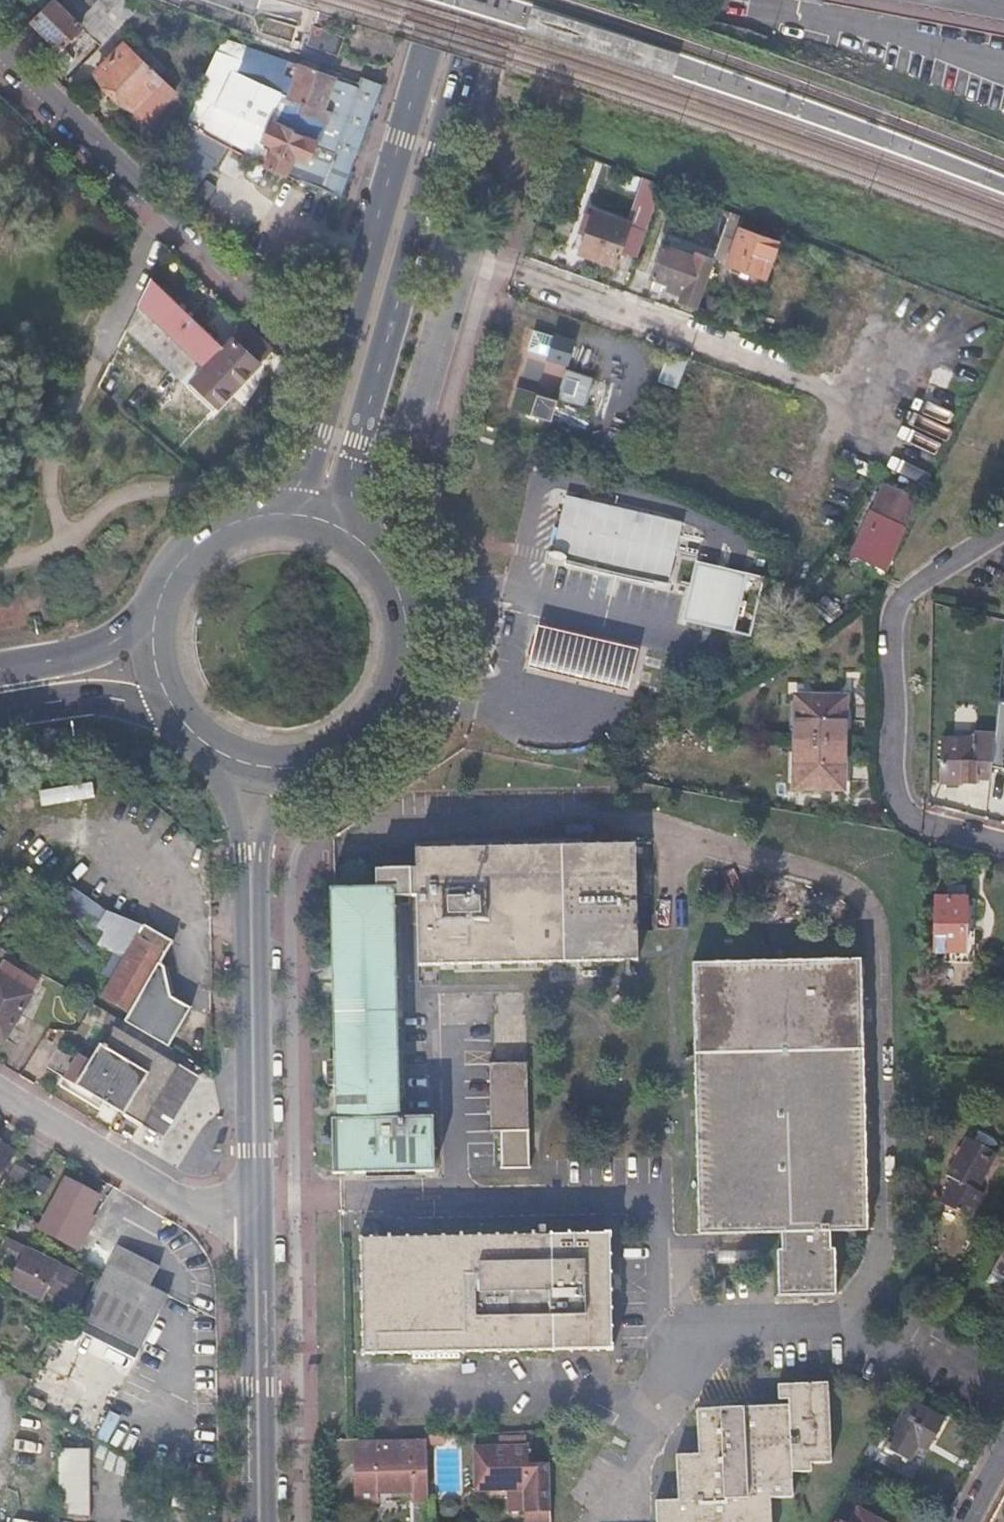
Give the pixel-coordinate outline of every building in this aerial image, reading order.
[(100,47),(137,8),(112,0),(67,0),(59,8),(52,1),(32,22),(60,49),(81,29),(100,47)] [(261,31),(293,40),(298,25),(266,15),(261,31)] [(317,48),(337,55),(339,48),(343,38),(313,27),(310,37),(307,45),(317,48)] [(133,109),(161,81),(124,43),(97,72),(133,109)] [(222,43),(216,55),(241,64),(246,50),(222,43)] [(191,107),(190,113),(187,124),(264,162),(263,166),(317,188),(359,86),(246,50),(241,64),(216,55),(191,107)] [(339,197),(385,86),(362,79),(360,86),(317,188),(339,197)] [(656,187),(639,180),(637,186),(644,189),(629,228),(588,212),(574,254),(608,266),(614,250),(632,257),(656,187)] [(732,237),(720,233),(711,257),(724,262),(723,265),(761,278),(773,243),(735,230),(732,237)] [(674,302),(692,308),(709,260),(692,253),(690,259),(674,252),(676,247),(662,241),(660,248),(657,247),(646,277),(679,290),(674,302)] [(137,307),(144,313),(166,334),(204,369),(224,348),(150,280),(137,307)] [(166,334),(144,313),(125,331),(148,353),(166,334)] [(272,348),(247,324),(224,348),(204,369),(230,393),(272,348)] [(515,382),(508,407),(550,418),(556,398),(584,405),(593,373),(566,366),(573,340),(531,328),(523,356),(547,363),(540,389),(515,382)] [(166,334),(148,353),(213,411),(230,393),(204,369),(166,334)] [(683,360),(665,354),(654,384),(673,391),(683,360)] [(561,404),(559,419),(580,422),(582,407),(561,404)] [(684,524),(566,498),(553,554),(552,554),(551,555),(550,555),(549,556),(550,557),(550,558),(551,559),(552,559),(552,560),(553,560),(554,561),(555,561),(555,562),(556,562),(557,562),(558,562),(558,563),(559,563),(560,563),(561,563),(562,563),(563,562),(564,562),(565,562),(566,561),(567,561),(655,580),(655,583),(670,586),(684,524)] [(852,555),(887,570),(907,526),(871,510),(852,555)] [(698,564),(684,621),(698,624),(724,630),(752,637),(765,579),(738,573),(710,566),(698,564)] [(827,590),(812,609),(833,624),(847,605),(827,590)] [(536,622),(524,672),(531,674),(555,679),(587,687),(615,693),(637,698),(648,648),(626,643),(599,637),(566,629),(543,624),(536,622)] [(794,788),(843,790),(846,696),(796,694),(794,788)] [(974,778),(976,740),(943,739),(943,783),(964,784),(964,777),(974,778)] [(384,887),(384,895),(401,895),(402,957),(634,954),(632,837),(401,839),(402,867),(364,867),(364,887),(384,887)] [(100,946),(117,954),(105,973),(115,979),(104,997),(132,1013),(127,1021),(168,1045),(190,1006),(170,995),(162,965),(159,963),(172,941),(142,924),(113,914),(96,902),(65,881),(55,900),(97,928),(98,926),(106,931),(100,946)] [(384,887),(364,887),(319,888),(327,1171),(340,1171),(424,1169),(422,1117),(390,1116),(384,942),(384,895),(384,887)] [(935,951),(963,952),(963,933),(967,933),(967,899),(964,899),(964,889),(947,888),(947,898),(935,898),(935,951)] [(865,1233),(861,960),(694,964),(697,1120),(699,1236),(781,1234),(781,1251),(777,1251),(778,1298),(835,1296),(834,1250),(830,1250),(830,1234),(865,1233)] [(3,965),(0,969),(0,1041),(5,1043),(38,984),(3,965)] [(89,1065),(79,1059),(66,1081),(138,1123),(173,1062),(168,1059),(174,1048),(168,1045),(127,1021),(120,1018),(103,1047),(100,1045),(89,1065)] [(198,1077),(173,1062),(138,1123),(163,1138),(198,1077)] [(530,1169),(527,1063),(488,1064),(490,1131),(499,1131),(500,1169),(530,1169)] [(941,1203),(970,1219),(983,1194),(976,1190),(995,1154),(967,1139),(947,1176),(953,1181),(941,1203)] [(99,1197),(68,1181),(43,1228),(43,1229),(73,1245),(89,1216),(99,1197)] [(97,1220),(89,1216),(73,1245),(82,1250),(97,1220)] [(362,1240),(364,1356),(617,1351),(617,1347),(614,1243),(613,1235),(362,1240)] [(158,1266),(119,1246),(106,1271),(165,1301),(168,1295),(149,1285),(158,1266)] [(58,1267),(30,1252),(11,1285),(34,1298),(42,1284),(46,1287),(44,1292),(73,1308),(86,1285),(56,1269),(58,1267)] [(1003,1273),(1003,1254),(995,1269),(1003,1273)] [(106,1271),(104,1276),(76,1330),(135,1359),(165,1301),(106,1271)] [(656,1521),(770,1521),(770,1500),(792,1499),(792,1473),(805,1473),(806,1465),(826,1464),(823,1384),(774,1385),(774,1399),(786,1399),(786,1406),(696,1409),(696,1454),(676,1455),(677,1499),(656,1501),(656,1521)] [(947,1423),(911,1405),(888,1451),(923,1469),(947,1423)] [(107,1442),(120,1414),(108,1409),(96,1436),(107,1442)] [(20,1432),(18,1442),(43,1446),(45,1435),(20,1432)] [(426,1444),(428,1492),(447,1491),(446,1440),(426,1440),(426,1444)] [(411,1521),(429,1521),(428,1492),(426,1444),(358,1447),(359,1502),(379,1502),(379,1495),(397,1495),(397,1502),(411,1502),(411,1521)] [(89,1513),(89,1447),(58,1447),(58,1513),(89,1513)] [(525,1511),(551,1510),(550,1464),(528,1464),(528,1448),(475,1451),(476,1492),(525,1491),(525,1511)] [(551,1510),(525,1511),(525,1521),(552,1521),(551,1510)] [(859,1510),(853,1521),(880,1521),(859,1510)]
